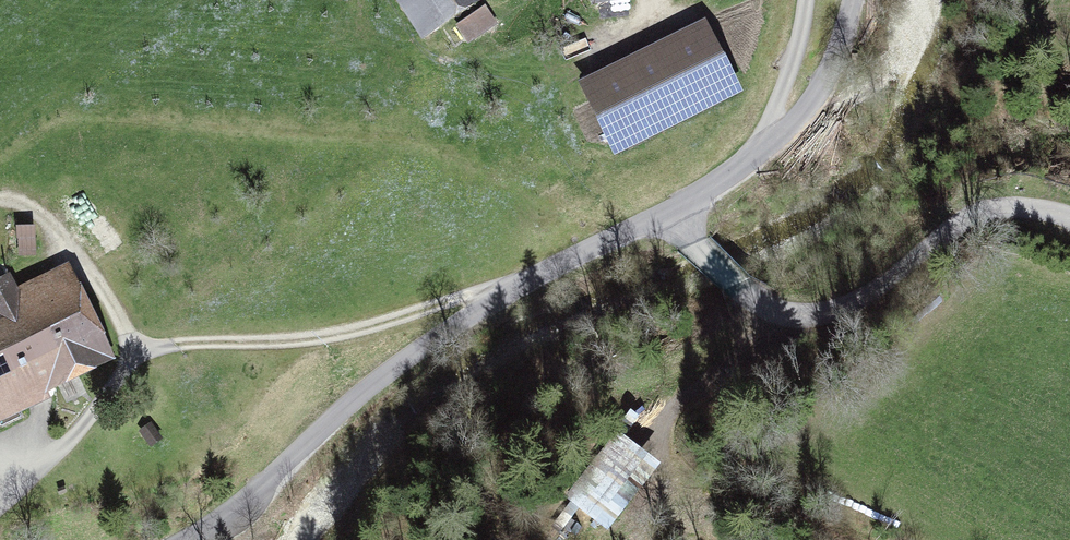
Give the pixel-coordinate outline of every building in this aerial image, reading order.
[(427,32),(474,0),(406,0),(427,32)] [(453,30),(462,44),(487,27),(478,13),(453,30)] [(706,15),(578,78),(614,152),(742,89),(706,15)] [(64,283),(22,303),(9,275),(0,280),(0,414),(41,395),(35,383),(48,377),(98,353),(64,283)] [(644,461),(617,440),(571,499),(597,519),(644,461)]
